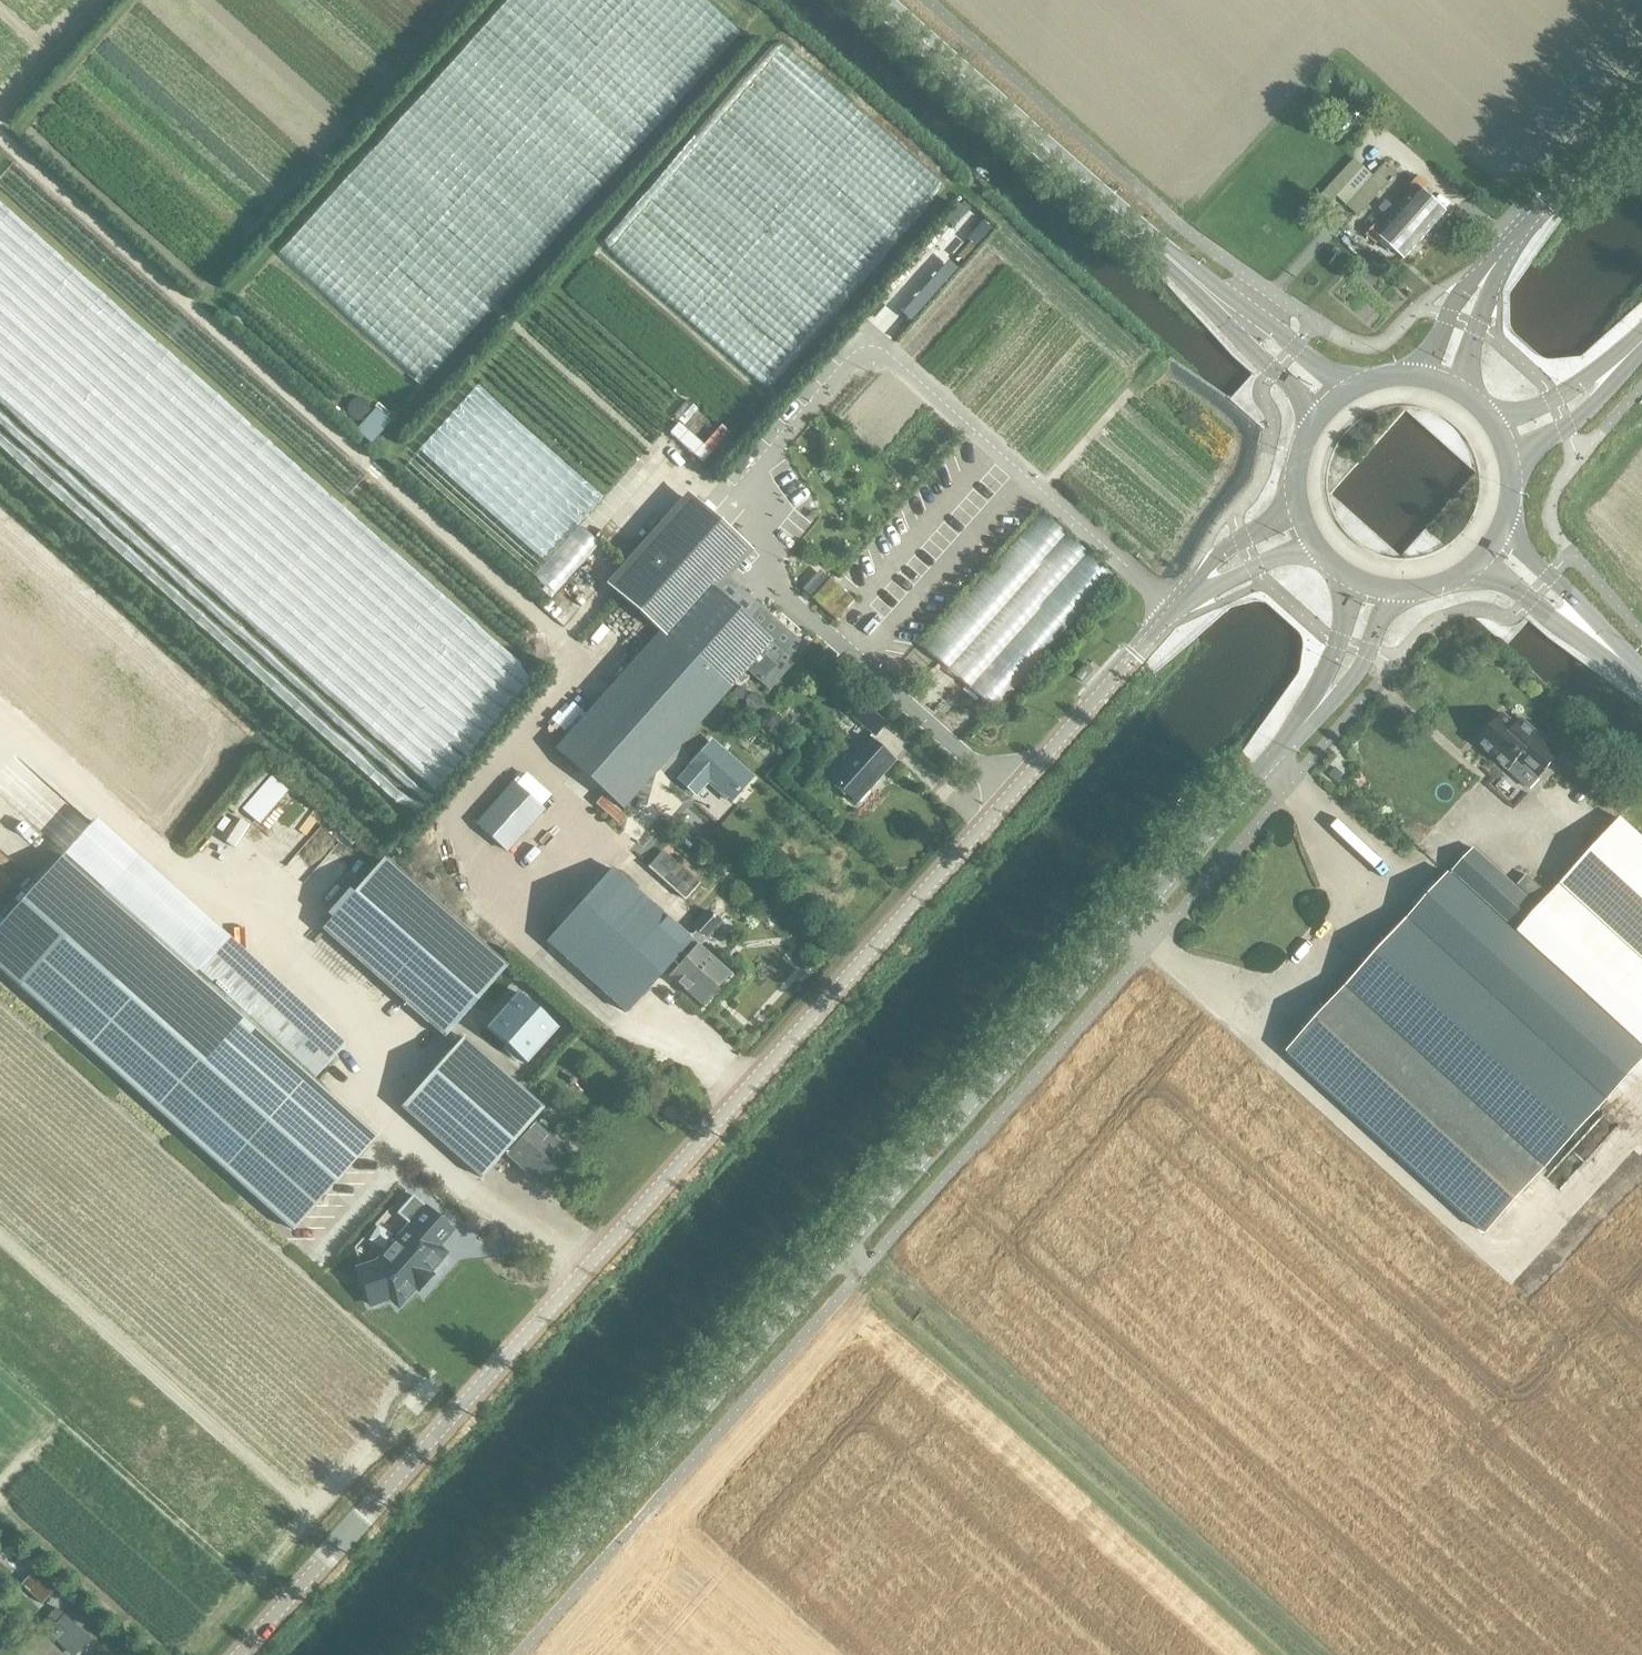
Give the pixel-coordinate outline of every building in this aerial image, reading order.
[(276,254),(420,385),(743,31),(708,0),(507,0),(276,254)] [(943,189),(782,50),(607,251),(768,390),(943,189)] [(1355,158),(1322,195),(1331,204),(1338,197),(1349,206),(1350,204),(1361,214),(1392,179),(1396,173),(1379,158),(1374,164),(1380,169),(1375,176),(1355,158)] [(1416,191),(1405,203),(1434,229),(1448,214),(1424,193),(1430,185),(1421,177),(1412,187),(1416,191)] [(1434,229),(1405,203),(1400,210),(1389,200),(1384,206),(1393,214),(1391,217),(1421,244),(1434,229)] [(1408,259),(1421,244),(1391,217),(1383,225),(1380,222),(1370,234),(1379,241),(1383,237),(1408,259)] [(947,260),(902,313),(911,320),(956,268),(947,260)] [(478,382),(420,448),(450,474),(463,460),(471,461),(471,446),(486,429),(494,436),(507,436),(507,456),(531,477),(530,488),(531,488),(540,496),(546,489),(546,480),(567,480),(567,470),(579,470),(478,382)] [(675,417),(683,424),(697,409),(689,402),(675,417)] [(392,424),(377,410),(356,432),(371,446),(392,424)] [(670,433),(702,462),(729,432),(721,425),(703,445),(679,423),(670,433)] [(694,493),(613,586),(665,632),(730,689),(747,670),(770,690),(808,647),(760,604),(748,616),(723,594),(760,551),(694,493)] [(997,709),(1114,574),(1042,511),(924,646),(997,709)] [(534,578),(551,594),(596,543),(579,528),(534,578)] [(665,632),(562,746),(627,804),(730,689),(665,632)] [(883,737),(893,726),(872,706),(861,717),(883,737)] [(1479,741),(1510,769),(1520,758),(1540,777),(1546,770),(1552,776),(1567,760),(1529,725),(1523,732),(1504,714),(1479,741)] [(860,802),(897,762),(872,739),(835,779),(860,802)] [(712,742),(679,779),(694,793),(706,779),(731,801),(751,778),(712,742)] [(1338,784),(1344,776),(1335,768),(1329,776),(1338,784)] [(257,823),(287,790),(271,776),(241,808),(257,823)] [(508,848),(544,808),(513,780),(477,820),(508,848)] [(1618,821),(1539,908),(1473,848),(1452,872),(1641,1043),(1641,843),(1618,821)] [(685,900),(700,883),(662,850),(648,867),(685,900)] [(0,927),(0,968),(20,986),(290,1227),(372,1134),(309,1077),(344,1039),(228,936),(194,973),(133,920),(103,893),(81,874),(63,857),(0,927)] [(509,967),(394,863),(390,859),(328,927),(447,1035),(509,967)] [(729,973),(700,947),(707,939),(713,945),(728,929),(714,915),(706,909),(693,923),(691,926),(697,932),(691,939),(612,869),(548,942),(628,1013),(676,958),(683,964),(672,977),(702,1004),(729,973)] [(1452,872),(1407,920),(1470,977),(1606,1100),(1641,1061),(1641,1043),(1452,872)] [(1470,977),(1407,920),(1287,1053),(1486,1232),(1546,1167),(1606,1100),(1470,977)] [(526,1063),(557,1028),(517,993),(486,1028),(526,1063)] [(401,1107),(483,1181),(508,1154),(544,1186),(572,1154),(541,1126),(543,1123),(538,1119),(540,1118),(537,1116),(544,1108),(463,1036),(401,1107)] [(361,1268),(359,1269),(371,1305),(390,1299),(399,1306),(416,1287),(419,1290),(431,1275),(428,1272),(445,1253),(438,1247),(453,1231),(413,1196),(399,1212),(398,1213),(411,1225),(377,1263),(361,1268)] [(37,1567),(21,1585),(42,1603),(58,1586),(37,1567)] [(78,1651),(87,1641),(64,1621),(55,1631),(78,1651)]
